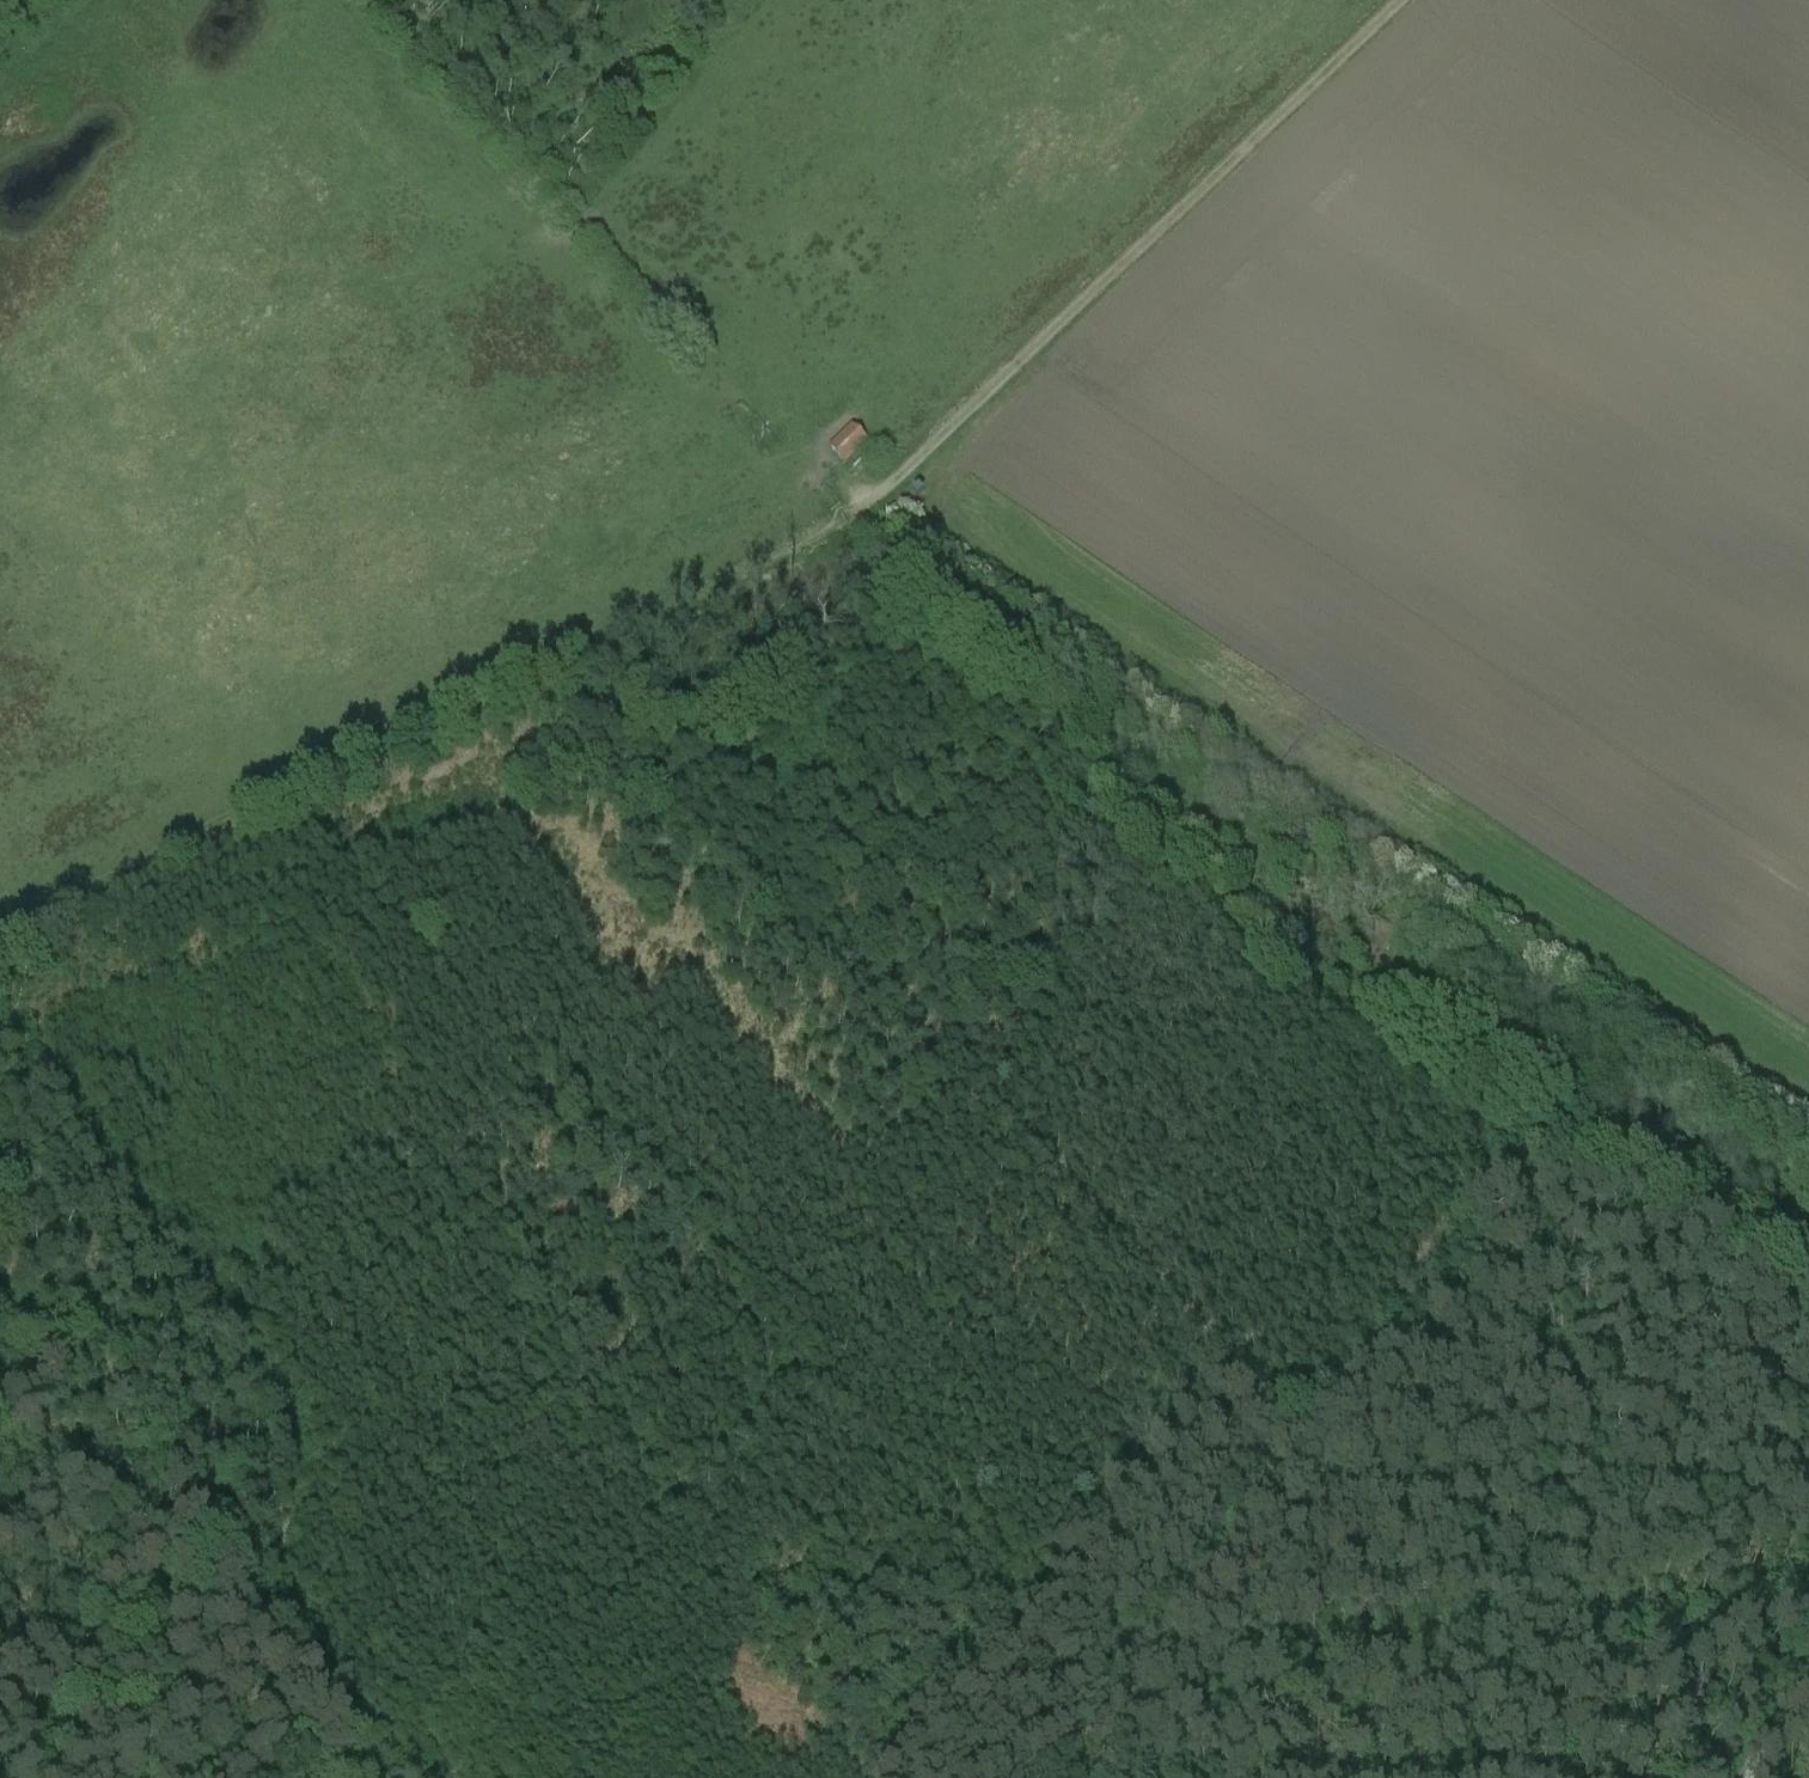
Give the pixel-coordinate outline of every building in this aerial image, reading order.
[(853,432),(831,451),(844,466),(866,447),(853,432)]
